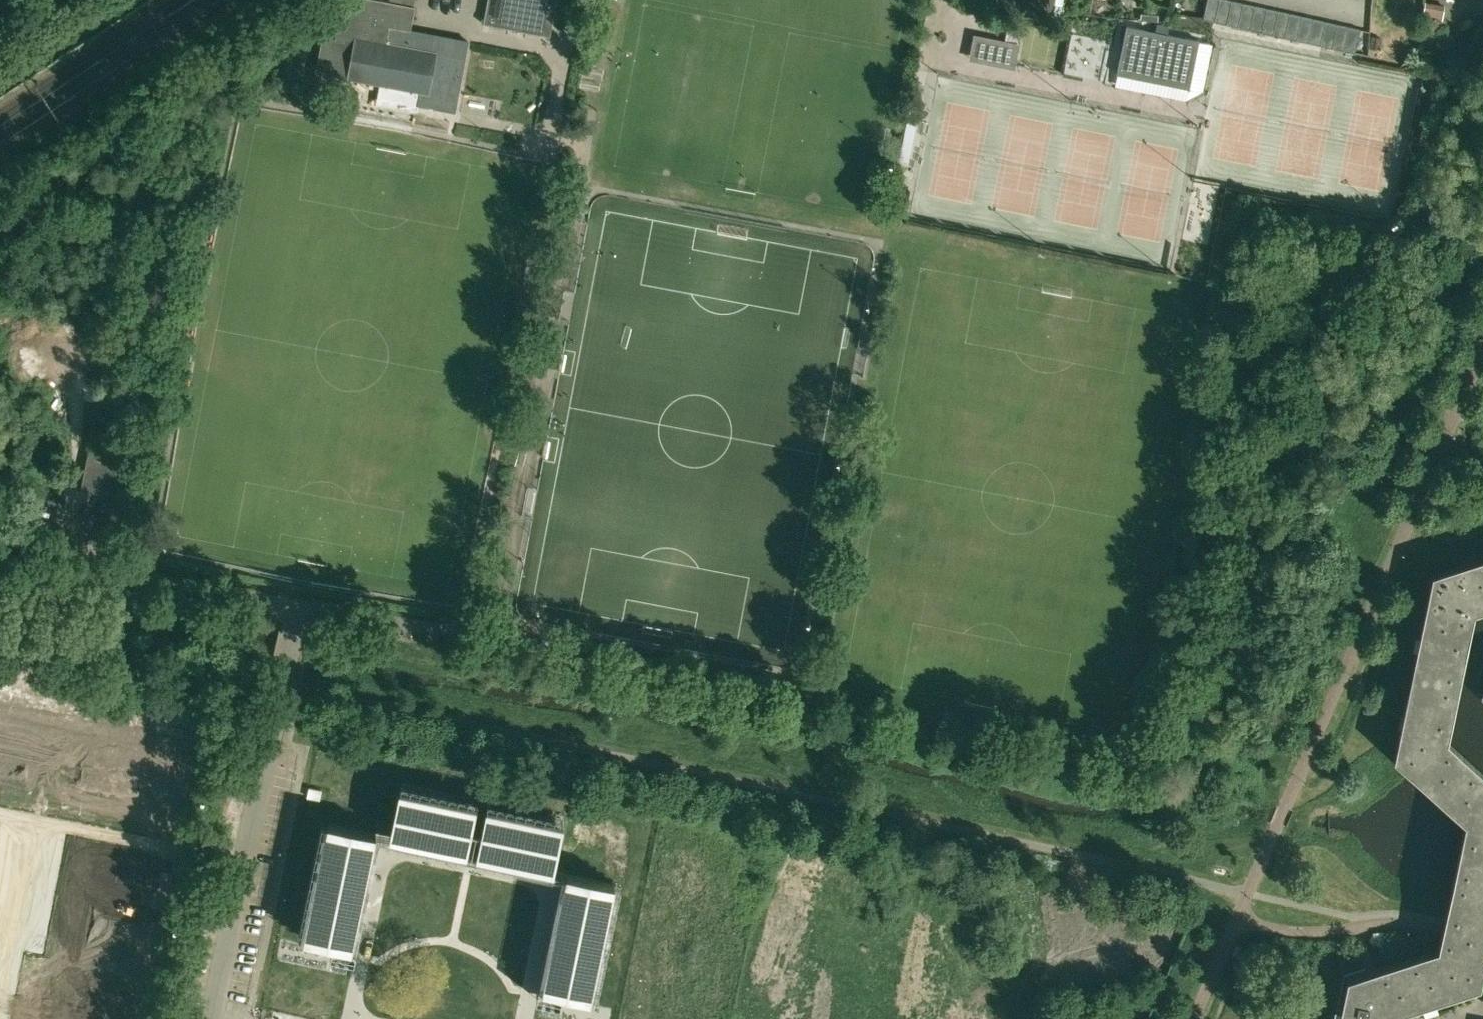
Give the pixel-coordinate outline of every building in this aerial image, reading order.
[(390,2),(380,0),(330,0),(317,71),(422,91),(419,104),(455,111),(468,40),(410,29),(414,7),(414,6),(415,0),(390,0),(390,2)] [(556,0),(488,0),(485,19),(482,18),(481,23),(484,23),(549,36),(556,0)] [(1052,14),(1054,3),(1055,0),(996,0),(995,3),(1052,14)] [(1215,21),(1219,0),(1207,0),(1203,19),(1215,21)] [(1215,21),(1226,24),(1231,0),(1229,0),(1219,0),(1215,21)] [(1226,24),(1238,27),(1243,3),(1231,0),(1226,24)] [(1444,5),(1425,2),(1422,15),(1441,19),(1444,5)] [(1238,27),(1249,29),(1255,6),(1243,3),(1238,27)] [(1249,29),(1261,32),(1266,8),(1255,6),(1249,29)] [(1278,11),(1266,8),(1261,32),(1273,34),(1278,11)] [(1006,27),(1007,10),(997,9),(996,26),(1006,27)] [(1290,14),(1278,11),(1273,34),(1284,37),(1290,14)] [(1301,16),(1290,14),(1284,37),(1296,40),(1301,16)] [(1313,19),(1301,16),(1296,40),(1308,42),(1313,19)] [(1324,21),(1313,19),(1308,42),(1319,45),(1324,21)] [(1336,24),(1324,21),(1319,45),(1331,47),(1336,24)] [(1197,55),(1201,39),(1200,39),(1150,28),(1145,27),(1142,27),(1128,24),(1118,73),(1149,79),(1167,83),(1180,86),(1191,88),(1196,62),(1197,55)] [(1348,27),(1336,24),(1331,47),(1343,50),(1348,27)] [(1360,29),(1348,27),(1343,50),(1355,53),(1360,29)] [(1018,43),(1016,43),(975,35),(972,52),(1014,61),(1018,43)] [(121,459),(89,453),(83,488),(114,494),(121,459)] [(1439,740),(1468,605),(1482,600),(1482,562),(1438,577),(1400,753),(1471,817),(1443,952),(1368,976),(1365,967),(1344,974),(1338,1006),(1347,1008),(1344,1018),(1382,1018),(1384,1009),(1389,1008),(1474,980),(1482,937),(1482,779),(1439,740)] [(390,835),(390,836),(466,852),(471,828),(476,804),(400,788),(390,835)] [(13,797),(10,809),(20,811),(23,798),(13,797)] [(481,830),(476,854),(553,870),(563,823),(486,806),(481,830)] [(64,807),(61,820),(71,821),(74,809),(64,807)] [(86,811),(83,824),(92,826),(95,813),(86,811)] [(95,813),(92,826),(101,827),(104,815),(95,813)] [(128,820),(125,832),(135,834),(137,821),(128,820)] [(137,821),(135,834),(144,836),(146,823),(137,821)] [(328,823),(304,938),(327,943),(332,944),(351,948),(376,833),(328,823)] [(71,848),(70,857),(82,860),(84,851),(71,848)] [(70,857),(68,867),(81,869),(82,860),(70,857)] [(567,873),(542,989),(561,993),(567,994),(590,999),(615,883),(567,873)] [(63,888),(62,897),(74,900),(76,891),(63,888)] [(62,897),(60,907),(73,909),(74,900),(62,897)] [(106,906),(102,926),(138,933),(142,913),(106,906)] [(102,926),(98,946),(134,953),(138,933),(102,926)] [(55,928),(54,937),(66,940),(68,931),(55,928)] [(54,937),(52,947),(65,949),(66,940),(54,937)] [(38,962),(36,975),(45,977),(47,964),(38,962)] [(47,964),(45,977),(54,979),(57,966),(47,964)] [(78,970),(76,983),(85,985),(87,972),(78,970)] [(87,972),(85,985),(94,987),(97,974),(87,972)] [(107,976),(105,989),(114,991),(117,978),(107,976)] [(99,1018),(121,1018),(122,1014),(101,1010),(99,1018)]
